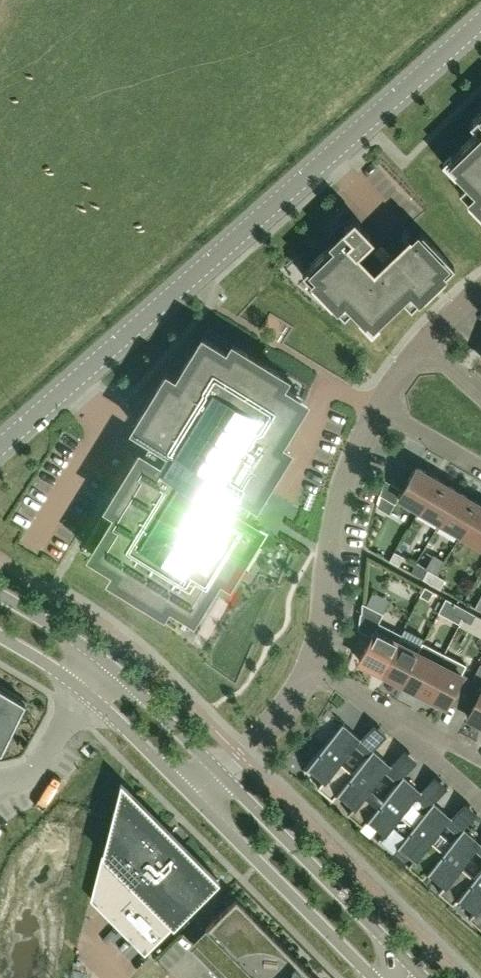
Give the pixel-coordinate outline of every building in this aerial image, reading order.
[(469,124),(477,132),(451,157),(461,167),(456,172),(466,183),(459,190),(459,191),(471,202),(476,197),(480,202),(480,112),(469,124)] [(372,236),(353,216),(342,227),(346,230),(336,240),(303,272),(314,284),(320,279),(328,288),(337,298),(332,303),(343,314),(344,315),(351,308),(361,319),(367,314),(377,324),(403,299),(411,307),(412,306),(423,295),(418,290),(427,281),(436,272),(442,277),(454,265),(422,232),(414,240),(409,235),(373,269),(356,251),(372,236)] [(232,344),(227,353),(214,345),(210,351),(198,344),(179,376),(176,380),(166,374),(158,387),(151,400),(143,412),(135,425),(152,436),(151,438),(146,435),(145,436),(147,437),(140,448),(138,447),(138,448),(143,451),(142,453),(140,452),(131,467),(137,471),(130,482),(124,492),(117,488),(108,503),(118,509),(96,545),(108,553),(104,559),(116,567),(111,576),(126,585),(130,578),(141,585),(151,592),(148,598),(162,607),(168,598),(180,606),(184,600),(196,607),(218,571),(228,577),(237,562),(231,558),(237,547),(244,536),(251,540),(260,526),(242,515),(244,513),(249,516),(249,515),(248,514),(255,503),(256,504),(257,503),(252,500),(253,498),(255,499),(263,486),(270,473),(278,461),(286,448),(276,442),(279,438),(299,406),(287,398),(291,392),(278,384),(283,376),(282,375),(270,367),(258,360),(245,352),(233,345),(232,344)] [(420,509),(437,479),(416,466),(402,490),(385,480),(380,495),(395,504),(399,497),(420,509)] [(440,521),(458,491),(437,479),(420,509),(440,521)] [(461,534),(479,503),(458,491),(440,521),(461,534)] [(479,503),(461,534),(480,545),(480,504),(479,503)] [(390,560),(399,565),(404,556),(395,551),(390,560)] [(432,583),(437,574),(428,569),(423,579),(432,583)] [(446,579),(437,574),(432,583),(441,588),(446,579)] [(434,591),(425,586),(420,595),(429,600),(434,591)] [(462,618),(467,609),(458,605),(454,613),(462,618)] [(475,614),(467,609),(462,618),(471,622),(475,614)] [(381,672),(397,640),(376,629),(379,622),(360,613),(358,629),(371,636),(359,660),(381,672)] [(402,683),(418,651),(397,640),(381,672),(402,683)] [(424,694),(440,662),(441,663),(445,654),(423,642),(418,651),(402,683),(424,694)] [(462,673),(440,662),(424,694),(446,705),(462,673)] [(480,723),(480,663),(467,689),(478,694),(467,716),(480,723)] [(2,751),(25,702),(0,687),(0,752),(2,751)] [(344,749),(356,735),(344,725),(309,764),(325,778),(319,785),(333,798),(339,791),(339,790),(354,773),(354,772),(345,765),(352,756),(344,749)] [(356,744),(368,755),(373,750),(361,739),(356,744)] [(386,761),(373,750),(354,772),(354,773),(339,790),(339,791),(355,805),(349,812),(363,824),(369,817),(384,799),(384,798),(375,791),(382,782),(374,775),(386,761)] [(386,770),(399,781),(403,776),(391,765),(386,770)] [(416,788),(403,776),(384,798),(384,799),(369,817),(385,831),(379,838),(393,850),(399,843),(414,825),(405,817),(412,808),(405,801),(416,788)] [(122,788),(112,830),(96,891),(104,899),(101,903),(103,905),(113,915),(117,920),(146,949),(217,878),(184,845),(174,835),(156,817),(154,819),(122,788)] [(416,797),(429,808),(433,802),(421,791),(416,797)] [(447,814),(433,802),(414,825),(399,843),(415,857),(409,864),(423,877),(429,870),(429,869),(445,851),(444,851),(435,843),(443,834),(435,828),(447,814)] [(446,823),(459,834),(463,829),(451,818),(446,823)] [(477,840),(463,829),(444,851),(445,851),(429,869),(429,870),(445,884),(439,891),(453,903),(459,896),(475,877),(474,877),(465,869),(473,861),(465,854),(477,840)] [(474,877),(475,877),(459,896),(475,910),(469,917),(480,928),(480,869),(474,877)] [(205,928),(255,977),(317,977),(236,897),(205,928)]
